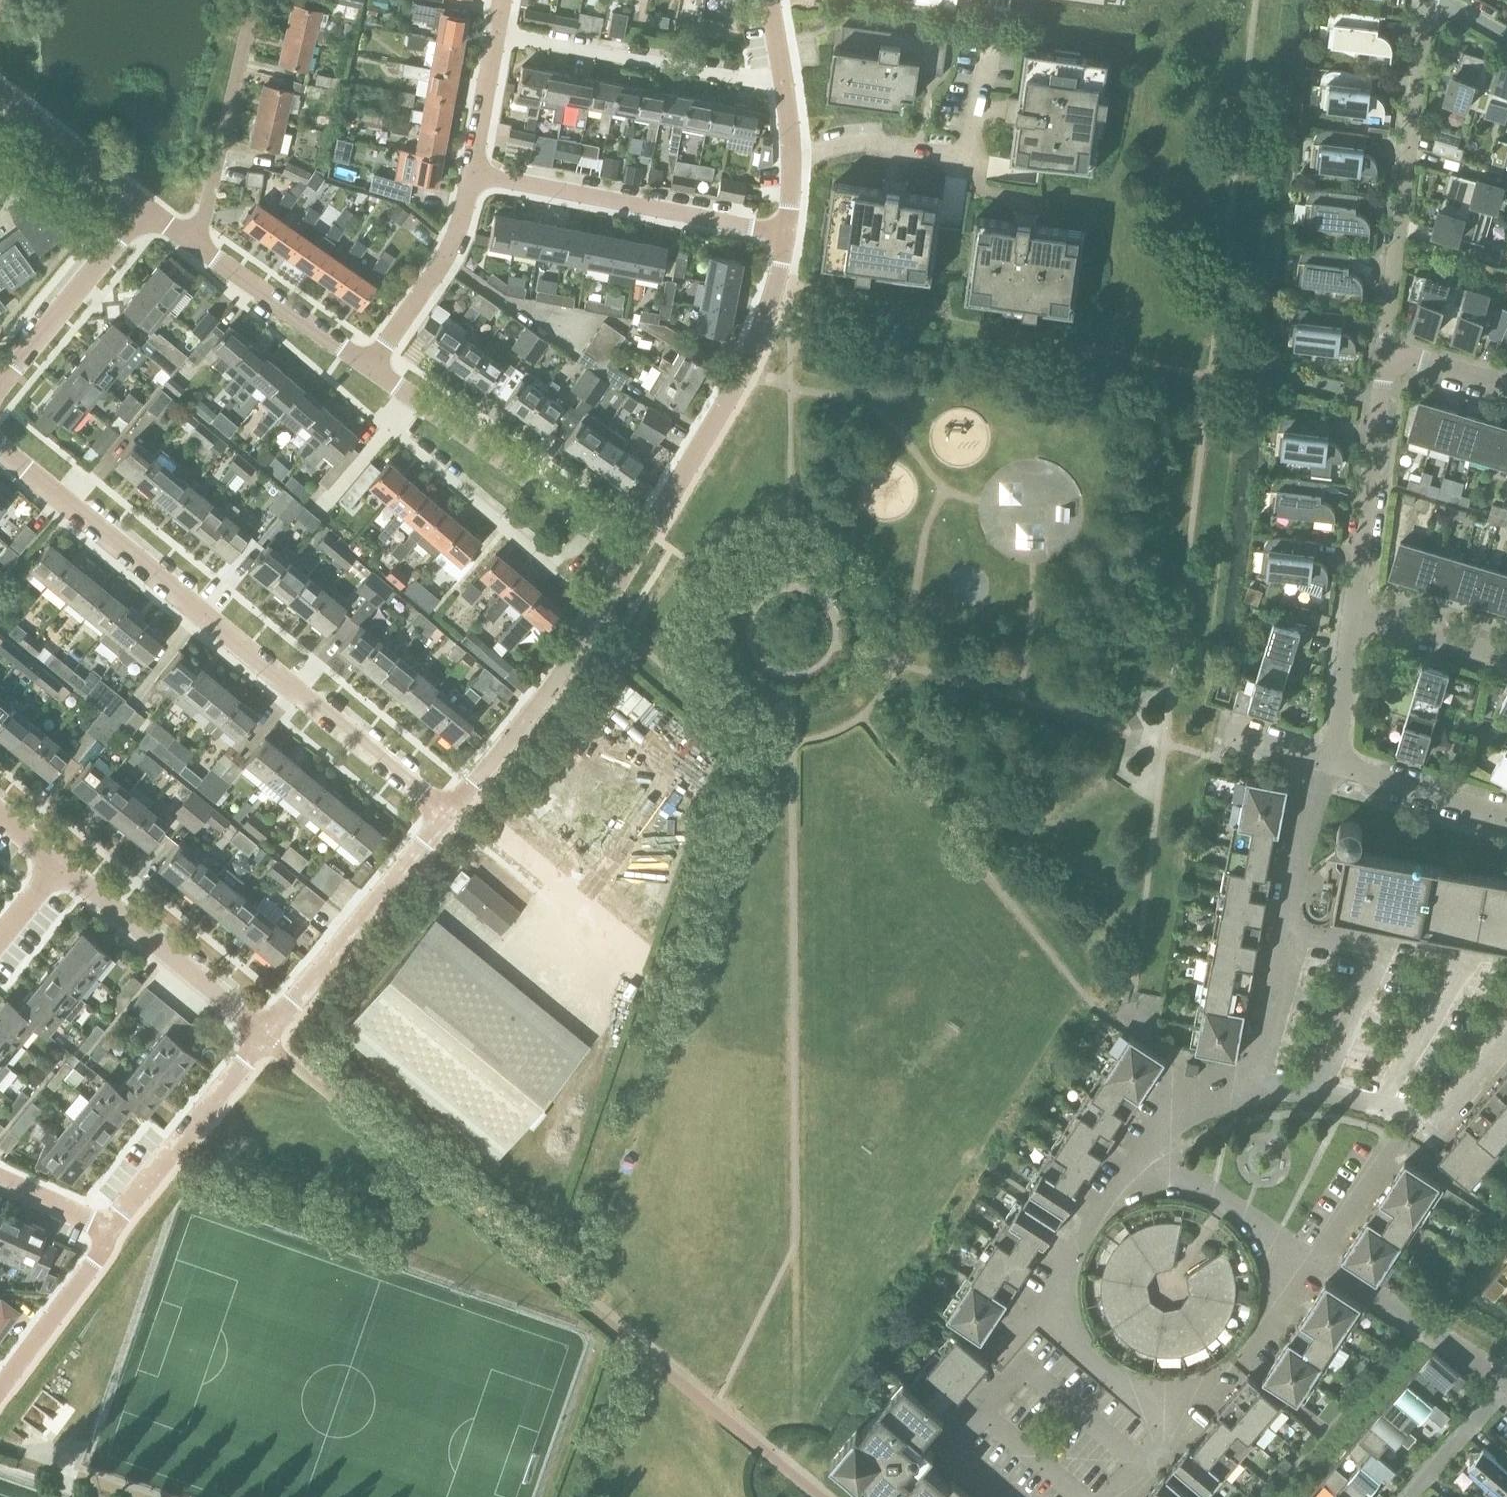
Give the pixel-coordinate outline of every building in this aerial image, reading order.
[(1010,12),(1010,10),(1004,9),(1005,0),(924,0),(1010,12)] [(358,7),(335,2),(332,13),(355,19),(358,7)] [(320,12),(320,10),(294,3),(290,18),(294,19),(290,34),(313,39),(314,37),(316,27),(325,29),(328,14),(320,12)] [(439,22),(436,38),(461,42),(466,14),(441,10),(441,12),(414,7),(412,18),(439,22)] [(523,21),(544,25),(547,13),(525,9),(523,21)] [(612,11),(607,35),(623,38),(625,28),(626,25),(628,14),(612,11)] [(1393,54),(1393,51),(1393,49),(1393,47),(1392,45),(1391,43),(1390,41),(1389,39),(1387,37),(1385,36),(1383,35),(1381,34),(1378,34),(1380,16),(1343,11),(1341,11),(1339,11),(1337,12),(1335,13),(1333,14),(1332,16),(1331,18),(1330,19),(1329,22),(1329,24),(1329,26),(1335,26),(1332,46),(1335,47),(1355,55),(1357,50),(1393,54)] [(575,29),(590,32),(594,15),(579,12),(577,20),(575,29)] [(668,17),(653,14),(651,24),(667,27),(668,17)] [(568,18),(566,30),(575,31),(575,29),(577,20),(568,18)] [(722,22),(702,18),(700,34),(720,37),(722,22)] [(355,24),(341,21),(338,35),(351,38),(355,24)] [(843,24),(843,28),(840,48),(835,47),(830,85),(848,88),(846,100),(884,105),(886,93),(916,97),(919,71),(930,72),(929,76),(931,76),(931,73),(943,75),(948,39),(843,24)] [(325,40),(314,37),(313,39),(290,34),(286,49),(284,48),(280,63),(306,69),(312,45),(323,48),(325,40)] [(409,34),(407,46),(423,49),(425,37),(409,34)] [(455,72),(461,42),(436,38),(431,68),(455,72)] [(1097,147),(1099,132),(1090,131),(1092,117),(1106,119),(1109,97),(1104,96),(1106,84),(1092,82),(1095,59),(1080,57),(1081,53),(1055,49),(1054,53),(1026,49),(1019,97),(1008,96),(1008,98),(1013,98),(1010,120),(1005,119),(1005,121),(1016,123),(1011,159),(1080,168),(1083,145),(1097,147)] [(1468,106),(1477,109),(1491,60),(1463,51),(1456,77),(1454,76),(1446,102),(1467,108),(1468,106)] [(1501,62),(1491,60),(1477,109),(1506,118),(1506,113),(1506,63),(1501,62)] [(450,99),(455,72),(431,68),(404,63),(402,74),(428,79),(426,95),(450,99)] [(537,116),(541,96),(540,95),(545,69),(522,65),(515,100),(528,102),(526,114),(537,116)] [(569,74),(545,69),(540,95),(541,96),(554,98),(552,108),(554,108),(550,130),(557,132),(561,110),(563,110),(565,100),(569,74)] [(1376,94),(1374,94),(1371,93),(1373,75),(1336,71),(1334,71),(1332,71),(1331,71),(1329,72),(1328,73),(1326,74),(1325,75),(1324,77),(1323,78),(1322,80),(1322,81),(1321,85),(1327,86),(1325,106),(1328,106),(1328,107),(1347,114),(1350,109),(1386,113),(1386,111),(1386,108),(1385,106),(1385,105),(1384,103),(1383,101),(1382,99),(1381,98),(1379,96),(1377,95),(1376,94)] [(317,73),(315,83),(328,86),(330,76),(317,73)] [(593,79),(569,74),(565,100),(579,103),(575,125),(584,127),(588,105),(593,79)] [(339,88),(342,76),(332,77),(330,86),(339,88)] [(607,131),(612,109),(617,83),(593,79),(588,105),(602,107),(598,129),(607,131)] [(293,80),(291,88),(307,92),(308,84),(293,80)] [(612,109),(634,114),(640,88),(617,83),(612,109)] [(285,120),(292,90),(265,84),(262,99),(264,99),(261,114),(285,120)] [(664,92),(640,88),(634,114),(650,117),(643,154),(648,155),(646,163),(650,164),(659,119),(664,92)] [(413,92),(399,90),(397,101),(411,104),(413,92)] [(664,92),(659,119),(673,121),(667,152),(676,154),(681,128),(686,97),(664,92)] [(445,127),(450,99),(426,95),(420,123),(445,127)] [(347,97),(345,108),(353,110),(356,99),(347,97)] [(710,101),(686,97),(681,128),(704,133),(710,101)] [(704,133),(728,137),(734,106),(710,101),(704,133)] [(734,106),(728,137),(726,147),(751,151),(758,111),(749,109),(749,106),(735,103),(734,106)] [(285,120),(261,114),(257,130),(254,129),(251,143),(278,150),(279,149),(287,151),(291,134),(283,132),(285,120)] [(536,118),(528,117),(525,128),(534,130),(536,118)] [(394,119),(392,131),(407,133),(409,121),(394,119)] [(420,123),(415,151),(440,156),(445,127),(420,123)] [(633,126),(625,124),(623,134),(631,136),(633,126)] [(504,153),(528,158),(530,150),(531,150),(535,132),(509,127),(504,153)] [(328,132),(319,130),(317,144),(325,145),(328,132)] [(1378,173),(1378,170),(1378,167),(1378,165),(1377,163),(1376,161),(1374,159),(1373,157),(1371,155),(1369,154),(1367,153),(1363,153),(1366,135),(1329,130),(1327,130),(1325,130),(1323,131),(1321,132),(1319,133),(1318,135),(1316,136),(1315,138),(1315,140),(1314,142),(1314,145),(1320,145),(1318,165),(1320,166),(1340,174),(1342,168),(1378,173)] [(555,148),(579,153),(582,142),(557,137),(555,148)] [(352,141),(337,138),(332,159),(346,163),(352,141)] [(1432,152),(1462,161),(1465,149),(1436,140),(1432,152)] [(1506,159),(1506,142),(1499,140),(1491,169),(1503,173),(1506,159)] [(579,153),(597,157),(599,145),(582,142),(579,153)] [(435,184),(440,156),(415,151),(400,148),(394,179),(410,184),(410,179),(422,182),(422,184),(432,186),(432,183),(435,184)] [(551,166),(553,159),(554,154),(531,150),(530,150),(528,158),(527,161),(551,166)] [(615,176),(618,161),(603,158),(601,173),(615,176)] [(287,162),(281,173),(304,184),(309,173),(287,162)] [(267,167),(245,164),(243,186),(264,189),(267,167)] [(640,184),(642,170),(643,167),(626,164),(623,181),(640,184)] [(698,164),(696,175),(712,179),(714,167),(698,164)] [(650,167),(648,181),(661,184),(664,169),(650,167)] [(742,202),(744,189),(746,181),(721,176),(722,168),(718,168),(716,179),(719,180),(716,197),(742,202)] [(1498,208),(1504,186),(1506,187),(1506,174),(1491,169),(1487,184),(1478,179),(1478,181),(1452,174),(1444,202),(1493,217),(1496,208),(1498,208)] [(410,184),(394,179),(373,172),(369,188),(407,199),(410,184)] [(689,175),(673,172),(670,187),(686,190),(689,175)] [(895,267),(894,275),(908,277),(910,263),(934,266),(943,198),(907,193),(909,182),(907,182),(906,186),(885,183),(885,179),(884,178),(882,189),(834,182),(830,211),(826,211),(822,237),(826,237),(824,251),(836,253),(834,268),(858,271),(857,276),(872,278),(874,264),(895,267)] [(298,181),(287,191),(297,197),(306,185),(304,184),(298,181)] [(1371,232),(1371,230),(1371,228),(1371,225),(1370,223),(1369,221),(1368,219),(1367,218),(1365,216),(1363,215),(1361,214),(1359,213),(1356,212),(1358,194),(1322,190),(1320,190),(1317,190),(1315,191),(1314,191),(1312,193),(1310,194),(1309,196),(1308,198),(1307,200),(1307,202),(1307,204),(1313,205),(1310,225),(1313,225),(1313,226),(1332,234),(1335,228),(1371,232)] [(288,209),(297,197),(287,191),(278,204),(288,209)] [(6,285),(10,290),(36,271),(25,256),(35,249),(39,254),(65,235),(38,199),(13,218),(20,228),(0,242),(0,289),(6,285)] [(281,219),(258,202),(250,213),(248,211),(241,220),(244,222),(243,223),(267,239),(281,219)] [(1503,249),(1486,239),(1493,217),(1444,202),(1441,211),(1440,211),(1433,232),(1460,240),(1457,250),(1499,262),(1503,249)] [(391,216),(401,223),(409,212),(398,205),(391,216)] [(320,214),(310,207),(302,220),(311,227),(320,214)] [(1039,310),(1051,311),(1063,313),(1065,299),(1076,300),(1078,286),(1083,286),(1086,260),(1082,260),(1086,231),(1038,224),(1039,214),(1037,214),(1037,218),(1015,215),(1016,211),(1014,211),(1013,221),(977,216),(967,285),(991,288),(989,303),(1003,305),(1005,296),(1026,299),(1024,313),(1038,315),(1039,310)] [(488,245),(513,250),(519,219),(494,214),(488,245)] [(305,235),(281,219),(267,239),(291,256),(305,235)] [(543,223),(519,219),(513,250),(537,255),(543,223)] [(334,223),(325,236),(335,243),(343,230),(334,223)] [(562,259),(568,228),(543,223),(537,255),(562,259)] [(592,233),(568,228),(562,259),(576,262),(574,271),(584,273),(586,264),(592,233)] [(586,264),(610,269),(616,237),(592,233),(586,264)] [(305,235),(291,256),(314,272),(329,252),(335,243),(325,236),(323,235),(317,244),(305,235)] [(641,242),(616,237),(610,269),(634,273),(641,242)] [(348,252),(357,259),(367,246),(357,239),(348,252)] [(641,242),(634,273),(659,278),(665,247),(641,242)] [(1354,273),(1352,272),(1349,272),(1351,254),(1314,249),(1312,249),(1310,250),(1308,250),(1306,251),(1304,253),(1303,254),(1302,256),(1301,258),(1300,260),(1299,264),(1305,264),(1303,284),(1306,285),(1325,293),(1327,288),(1364,292),(1364,289),(1364,287),(1363,285),(1363,283),(1362,281),(1361,279),(1359,277),(1358,276),(1356,274),(1354,273)] [(352,268),(329,252),(314,272),(338,289),(352,268)] [(682,276),(686,257),(677,255),(673,274),(682,276)] [(381,256),(371,269),(381,276),(391,263),(381,256)] [(710,256),(706,280),(736,286),(740,262),(710,256)] [(158,266),(141,288),(168,310),(195,277),(171,257),(162,269),(158,266)] [(376,285),(352,268),(338,289),(362,305),(376,285)] [(1417,273),(1410,297),(1421,300),(1417,314),(1415,321),(1413,327),(1415,327),(1418,328),(1435,333),(1436,330),(1445,333),(1458,288),(1432,280),(1432,278),(1417,273)] [(487,281),(506,295),(508,285),(492,274),(487,281)] [(665,279),(662,297),(672,299),(675,281),(665,279)] [(706,280),(701,305),(731,311),(736,286),(706,280)] [(633,283),(630,297),(639,299),(641,284),(633,283)] [(459,296),(480,310),(488,299),(467,285),(459,296)] [(526,288),(508,285),(506,295),(524,298),(526,288)] [(168,310),(141,288),(124,308),(151,330),(168,310)] [(1445,333),(1454,336),(1453,338),(1470,343),(1473,345),(1475,345),(1476,340),(1478,333),(1480,328),(1490,332),(1488,336),(1501,342),(1503,337),(1506,328),(1506,309),(1501,307),(1499,311),(1485,307),(1488,295),(1487,294),(1487,296),(1458,288),(1445,333)] [(535,300),(553,304),(555,294),(537,290),(535,300)] [(574,297),(555,294),(553,304),(572,307),(574,297)] [(668,317),(672,299),(662,297),(658,313),(641,309),(640,314),(639,319),(657,323),(658,315),(668,317)] [(498,306),(488,299),(480,310),(490,318),(498,306)] [(584,309),(601,313),(603,303),(585,300),(584,309)] [(623,307),(603,303),(601,313),(621,316),(623,307)] [(726,336),(731,311),(701,305),(696,330),(726,336)] [(452,326),(458,318),(448,311),(447,313),(438,306),(430,318),(429,317),(417,334),(427,341),(423,346),(444,361),(461,336),(460,335),(462,333),(452,326)] [(1347,333),(1344,332),(1342,331),(1344,313),(1307,309),(1305,309),(1303,309),(1301,310),(1299,311),(1297,312),(1295,313),(1294,315),(1293,317),(1293,319),(1292,321),(1292,323),(1298,324),(1296,344),(1298,344),(1298,345),(1318,353),(1320,347),(1356,351),(1356,349),(1357,347),(1356,345),(1356,342),(1355,340),(1354,338),(1352,337),(1350,335),(1349,334),(1347,333)] [(193,330),(203,339),(219,320),(209,311),(193,330)] [(636,323),(639,319),(640,314),(634,312),(632,323),(636,324),(636,323)] [(665,324),(657,323),(639,319),(636,323),(672,346),(680,334),(665,324)] [(603,322),(596,332),(617,346),(624,336),(603,322)] [(112,323),(94,345),(128,373),(136,363),(129,357),(139,345),(112,323)] [(222,354),(213,364),(222,371),(224,369),(230,362),(247,342),(229,326),(221,337),(212,329),(188,357),(188,356),(179,366),(173,373),(164,385),(166,387),(181,370),(182,372),(192,360),(198,365),(213,347),(222,354)] [(512,347),(523,355),(537,334),(527,327),(512,347)] [(596,332),(589,342),(610,356),(617,346),(596,332)] [(549,342),(537,334),(523,355),(534,363),(549,342)] [(444,361),(465,375),(482,351),(461,336),(444,361)] [(179,366),(188,356),(168,340),(160,350),(179,366)] [(481,392),(483,389),(485,390),(507,359),(495,351),(497,347),(489,341),(482,351),(465,375),(469,379),(467,382),(481,392)] [(233,396),(266,357),(247,342),(230,362),(224,369),(233,377),(224,388),(233,396)] [(605,364),(610,356),(589,342),(583,352),(603,366),(605,364)] [(122,380),(128,373),(94,345),(78,365),(104,387),(114,374),(122,380)] [(657,367),(660,369),(693,388),(707,365),(679,349),(672,362),(663,357),(657,367)] [(179,366),(160,350),(152,359),(164,370),(159,376),(161,378),(159,381),(164,385),(173,373),(179,366)] [(576,362),(586,368),(596,376),(598,374),(603,366),(583,352),(576,362)] [(266,357),(233,396),(241,404),(257,385),(268,394),(285,373),(266,357)] [(626,378),(605,364),(603,366),(598,374),(609,382),(620,389),(626,378)] [(88,407),(104,387),(78,365),(61,385),(88,407)] [(596,376),(586,368),(572,389),(582,396),(596,376)] [(681,409),(693,388),(660,369),(647,390),(681,409)] [(521,419),(524,416),(541,392),(547,383),(535,375),(534,376),(525,370),(520,377),(521,377),(503,402),(513,409),(511,411),(521,419)] [(303,388),(285,373),(268,394),(261,401),(270,409),(261,420),(269,427),(270,427),(279,417),(285,409),(303,388)] [(594,404),(609,382),(598,374),(596,376),(582,396),(594,404)] [(562,407),(551,398),(559,385),(550,378),(547,383),(541,392),(524,416),(545,431),(562,407)] [(70,428),(88,407),(61,385),(43,406),(47,409),(36,421),(49,431),(59,419),(70,428)] [(173,396),(162,387),(147,407),(158,415),(173,396)] [(304,424),(321,404),(303,388),(285,409),(279,417),(297,432),(304,424)] [(131,393),(123,403),(135,413),(144,403),(131,393)] [(219,412),(201,398),(193,406),(211,421),(219,412)] [(1431,444),(1442,408),(1420,401),(1409,438),(1431,444)] [(129,421),(135,413),(123,403),(116,411),(129,421)] [(340,420),(321,404),(304,424),(313,432),(297,451),(306,459),(340,420)] [(648,406),(640,418),(663,431),(670,420),(648,406)] [(1431,444),(1451,450),(1462,414),(1442,408),(1431,444)] [(563,443),(583,458),(600,434),(601,434),(607,425),(586,411),(563,443)] [(190,412),(180,424),(190,432),(190,431),(199,421),(200,420),(190,412)] [(1483,420),(1462,414),(1451,450),(1472,457),(1483,420)] [(656,443),(663,431),(640,418),(633,429),(634,430),(628,440),(627,440),(625,443),(629,446),(639,433),(656,443)] [(1305,462),(1305,461),(1311,464),(1312,475),(1330,477),(1333,459),(1343,460),(1343,458),(1343,456),(1343,454),(1342,451),(1341,449),(1340,447),(1339,446),(1337,444),(1335,443),(1333,442),(1331,441),(1328,440),(1330,422),(1293,418),(1291,418),(1289,418),(1287,419),(1285,420),(1284,421),(1282,423),(1281,424),(1280,426),(1279,428),(1279,430),(1279,432),(1285,433),(1282,453),(1285,453),(1285,454),(1305,462)] [(261,420),(253,429),(261,436),(269,427),(261,420)] [(331,447),(341,456),(334,464),(343,472),(360,452),(350,444),(358,435),(340,420),(306,459),(314,466),(331,447)] [(1472,457),(1493,463),(1504,426),(1483,420),(1472,457)] [(199,421),(190,431),(199,439),(208,428),(199,421)] [(119,433),(110,425),(92,445),(101,454),(119,433)] [(621,449),(625,443),(627,440),(607,425),(601,434),(600,434),(583,458),(603,472),(620,448),(621,449)] [(1504,426),(1493,463),(1506,467),(1506,427),(1504,426)] [(208,428),(199,439),(208,446),(217,436),(208,428)] [(116,463),(135,479),(154,455),(154,454),(135,439),(116,463)] [(154,454),(154,455),(135,479),(154,495),(174,471),(173,471),(180,463),(160,447),(154,454)] [(641,463),(621,449),(620,448),(603,472),(624,487),(641,463)] [(264,451),(257,458),(266,466),(272,458),(264,451)] [(1265,455),(1268,461),(1271,463),(1274,455),(1267,451),(1265,455)] [(229,463),(238,470),(247,460),(238,452),(229,463)] [(255,466),(247,460),(238,470),(246,477),(255,466)] [(368,485),(387,501),(407,478),(388,462),(381,470),(371,462),(340,499),(349,507),(368,485)] [(343,472),(334,464),(319,481),(329,489),(343,472)] [(231,466),(221,478),(227,483),(237,471),(231,466)] [(193,486),(174,471),(154,495),(173,510),(193,486)] [(312,491),(294,475),(286,484),(305,500),(312,491)] [(1278,513),(1297,521),(1300,516),(1312,517),(1307,529),(1331,538),(1333,520),(1336,520),(1336,517),(1336,515),(1336,513),(1335,511),(1334,509),(1333,507),(1332,505),(1330,504),(1328,502),(1326,501),(1324,500),(1321,500),(1323,482),(1286,477),(1284,477),(1282,478),(1280,478),(1278,479),(1276,480),(1275,482),(1274,484),(1273,486),(1272,488),(1272,490),(1271,492),(1277,492),(1275,512),(1278,513)] [(405,516),(425,493),(407,478),(387,501),(399,511),(378,535),(384,540),(405,516)] [(190,524),(192,526),(212,502),(200,492),(206,486),(198,479),(193,486),(173,510),(181,517),(179,520),(188,527),(190,524)] [(1408,487),(1417,490),(1419,482),(1410,479),(1408,487)] [(1430,485),(1419,482),(1417,490),(1427,494),(1430,485)] [(269,506),(280,515),(295,497),(284,488),(269,506)] [(1451,491),(1448,500),(1458,503),(1461,494),(1451,491)] [(10,500),(0,492),(0,512),(10,500)] [(443,509),(425,493),(405,516),(417,527),(403,543),(400,541),(391,552),(400,560),(424,532),(443,509)] [(1416,497),(1406,494),(1403,502),(1414,505),(1416,497)] [(1461,494),(1458,503),(1469,506),(1472,498),(1461,494)] [(295,497),(280,515),(289,523),(304,505),(302,503),(295,497)] [(212,502),(192,526),(211,542),(231,518),(239,508),(230,501),(222,511),(212,502)] [(1490,512),(1500,515),(1502,507),(1492,504),(1490,512)] [(1444,514),(1454,517),(1457,509),(1447,506),(1444,514)] [(442,548),(462,525),(443,509),(424,532),(435,542),(421,559),(428,565),(442,548)] [(1465,520),(1467,512),(1457,509),(1454,517),(1465,520)] [(1500,515),(1490,512),(1488,521),(1497,524),(1500,515)] [(1500,515),(1497,524),(1506,527),(1506,517),(1500,515)] [(250,534),(231,518),(211,542),(210,545),(218,551),(221,550),(230,558),(250,534)] [(10,545),(19,553),(36,532),(27,524),(10,545)] [(462,525),(442,548),(454,558),(440,575),(451,585),(466,568),(461,564),(480,541),(462,525)] [(317,544),(327,552),(337,540),(327,532),(317,544)] [(1265,547),(1264,549),(1264,551),(1270,552),(1268,572),(1271,572),(1271,573),(1290,580),(1293,575),(1303,576),(1299,587),(1322,597),(1324,579),(1328,580),(1329,577),(1329,575),(1328,573),(1328,571),(1327,569),(1326,567),(1325,566),(1324,564),(1322,563),(1320,562),(1319,561),(1317,560),(1314,559),(1316,541),(1279,537),(1277,537),(1275,537),(1273,537),(1272,538),(1270,539),(1269,540),(1268,541),(1267,543),(1266,544),(1265,546),(1265,547)] [(337,540),(327,552),(346,568),(356,556),(337,540)] [(29,567),(48,583),(68,558),(49,542),(29,567)] [(1422,549),(1401,542),(1390,576),(1412,582),(1422,549)] [(268,584),(288,560),(269,544),(248,568),(268,584)] [(1443,555),(1422,549),(1412,582),(1433,589),(1443,555)] [(501,592),(518,573),(496,554),(479,573),(501,592)] [(1463,561),(1443,555),(1433,589),(1453,595),(1463,561)] [(77,565),(68,558),(48,583),(67,599),(88,574),(85,572),(86,569),(80,564),(77,565)] [(307,576),(288,560),(268,584),(287,600),(307,576)] [(1463,561),(1453,595),(1474,601),(1484,567),(1463,561)] [(385,576),(399,589),(410,576),(395,564),(385,576)] [(1505,574),(1484,567),(1474,601),(1495,607),(1505,574)] [(358,589),(367,597),(382,579),(373,571),(358,589)] [(492,621),(510,600),(522,611),(534,597),(539,591),(518,573),(501,592),(483,613),(492,621)] [(86,614),(101,597),(107,590),(88,574),(67,599),(86,614)] [(1505,574),(1495,607),(1506,611),(1506,574),(1505,574)] [(307,576),(287,600),(306,616),(326,591),(307,576)] [(382,579),(367,597),(376,605),(377,605),(391,587),(382,579)] [(471,602),(475,597),(481,590),(472,583),(462,594),(471,602)] [(116,597),(107,590),(101,597),(86,614),(106,630),(126,606),(116,597)] [(426,590),(417,602),(429,612),(438,601),(426,590)] [(345,607),(333,597),(326,591),(306,616),(324,632),(345,607)] [(552,602),(539,591),(534,597),(522,611),(498,640),(511,650),(535,621),(544,630),(561,610),(552,602)] [(1280,612),(1305,620),(1309,609),(1283,602),(1280,612)] [(120,654),(126,647),(146,622),(137,614),(137,611),(132,606),(128,608),(126,606),(106,630),(100,637),(120,654)] [(411,621),(419,628),(428,618),(420,611),(411,621)] [(437,625),(428,618),(419,628),(428,635),(437,625)] [(1314,632),(1274,620),(1262,663),(1289,670),(1297,642),(1310,646),(1314,632)] [(154,628),(146,622),(126,647),(120,654),(118,656),(122,659),(122,660),(127,664),(129,661),(131,660),(133,659),(137,658),(139,659),(144,662),(164,637),(162,635),(162,632),(157,627),(154,628)] [(358,664),(385,630),(386,630),(387,629),(377,622),(374,625),(371,626),(367,626),(364,626),(361,625),(359,623),(338,648),(358,664)] [(19,641),(27,647),(35,638),(28,631),(27,633),(17,625),(10,633),(19,641)] [(358,664),(377,679),(397,655),(386,646),(394,637),(386,630),(385,630),(358,664)] [(469,631),(461,640),(482,657),(489,647),(469,631)] [(43,644),(35,638),(27,647),(35,653),(43,644)] [(449,654),(457,661),(466,650),(458,643),(449,654)] [(6,656),(14,663),(18,658),(23,652),(15,646),(6,656)] [(531,682),(511,666),(490,648),(483,657),(504,675),(523,691),(531,682)] [(200,666),(180,650),(160,675),(172,684),(165,693),(173,699),(180,691),(179,691),(200,666)] [(475,657),(466,650),(457,661),(466,669),(475,657)] [(18,658),(14,663),(21,669),(31,659),(23,652),(18,658)] [(46,664),(65,679),(73,669),(54,654),(46,664)] [(377,679),(396,695),(416,671),(397,655),(377,679)] [(1309,673),(1323,677),(1325,666),(1313,662),(1309,673)] [(1248,714),(1250,706),(1272,713),(1276,714),(1289,670),(1262,663),(1257,679),(1243,675),(1233,709),(1248,714)] [(1415,691),(1410,707),(1437,715),(1449,672),(1423,664),(1415,691)] [(219,682),(200,666),(179,691),(180,691),(199,706),(219,682)] [(33,680),(52,695),(62,683),(44,667),(33,680)] [(102,675),(92,667),(83,678),(93,686),(100,678),(102,675)] [(507,701),(514,692),(485,667),(478,676),(497,692),(507,701)] [(73,669),(65,679),(73,685),(75,690),(84,698),(90,690),(93,686),(83,678),(73,669)] [(396,695),(416,711),(436,687),(416,671),(396,695)] [(489,701),(497,692),(478,676),(470,685),(489,701)] [(108,704),(117,693),(126,700),(126,699),(100,678),(93,686),(90,690),(108,704)] [(219,682),(199,706),(212,717),(204,727),(210,732),(239,698),(219,682)] [(62,683),(52,695),(53,694),(61,699),(69,690),(61,684),(63,683),(62,683)] [(455,703),(463,693),(456,688),(452,688),(446,695),(436,687),(416,711),(435,727),(455,703)] [(84,698),(101,712),(110,719),(126,700),(117,693),(108,704),(90,690),(84,698)] [(11,705),(0,696),(0,718),(11,705)] [(239,698),(210,732),(217,737),(225,728),(237,738),(258,714),(239,698)] [(126,700),(110,719),(120,728),(136,709),(126,700)] [(474,718),(455,703),(435,727),(454,742),(474,718)] [(30,721),(11,705),(0,718),(0,737),(10,745),(30,721)] [(1410,707),(1405,724),(1397,750),(1424,758),(1437,715),(1410,707)] [(95,737),(110,719),(101,712),(86,730),(95,737)] [(120,728),(110,719),(95,737),(106,746),(120,728)] [(10,745),(31,762),(51,738),(30,721),(10,745)] [(148,747),(159,755),(167,746),(160,740),(159,740),(148,731),(138,743),(146,750),(148,747)] [(51,738),(31,762),(49,777),(69,753),(51,738)] [(285,754),(265,738),(245,762),(265,778),(285,754)] [(179,756),(167,746),(159,755),(178,771),(187,761),(186,760),(193,751),(186,746),(179,756)] [(1506,750),(1492,774),(1506,783),(1506,748),(1506,750)] [(1395,758),(1406,761),(1407,756),(1408,754),(1397,750),(1395,758)] [(147,754),(138,764),(146,771),(155,760),(147,754)] [(283,794),(303,769),(285,754),(265,778),(283,794)] [(110,775),(90,759),(70,784),(89,800),(110,775)] [(163,767),(155,760),(146,771),(154,778),(163,767)] [(178,771),(205,794),(221,775),(212,767),(203,778),(189,767),(191,765),(187,761),(178,771)] [(322,785),(303,769),(283,794),(301,809),(302,809),(322,785)] [(109,816),(129,791),(110,775),(89,800),(109,816)] [(231,783),(221,775),(205,794),(215,802),(231,783)] [(1243,801),(1284,809),(1288,786),(1247,778),(1243,801)] [(341,800),(322,785),(302,809),(301,809),(295,816),(302,821),(306,821),(310,816),(321,825),(341,800)] [(148,807),(129,791),(109,816),(128,832),(148,807)] [(177,809),(186,817),(202,798),(193,791),(177,809)] [(212,806),(202,798),(186,817),(196,825),(212,806)] [(246,800),(232,816),(239,821),(252,805),(246,800)] [(340,841),(361,817),(341,800),(321,825),(340,841)] [(1279,833),(1284,809),(1243,801),(1239,823),(1239,824),(1275,830),(1274,832),(1279,833)] [(148,807),(128,832),(147,848),(168,823),(148,807)] [(260,821),(252,814),(243,825),(252,832),(260,821)] [(380,832),(361,817),(340,841),(359,857),(380,832)] [(1423,862),(1424,859),(1423,857),(1421,855),(1416,854),(1413,856),(1412,857),(1412,860),(1357,850),(1358,844),(1359,844),(1362,840),(1364,834),(1363,828),(1360,824),(1357,821),(1352,820),(1346,820),(1342,822),(1339,825),(1337,832),(1338,839),(1340,842),(1326,855),(1336,856),(1345,857),(1333,912),(1506,945),(1506,878),(1423,862)] [(269,829),(260,821),(252,832),(261,840),(269,829)] [(1272,845),(1274,832),(1275,830),(1239,824),(1239,823),(1234,822),(1230,845),(1275,854),(1277,846),(1272,845)] [(248,836),(239,829),(230,840),(239,847),(248,836)] [(257,844),(248,836),(239,847),(248,855),(257,844)] [(158,867),(178,883),(198,858),(178,842),(158,867)] [(281,856),(290,863),(298,852),(290,845),(281,856)] [(1273,863),(1275,854),(1230,845),(1225,867),(1266,875),(1266,874),(1269,862),(1273,863)] [(198,858),(178,883),(196,899),(217,874),(206,865),(211,858),(204,852),(198,858)] [(307,860),(298,852),(290,863),(298,870),(307,860)] [(325,860),(317,870),(336,886),(344,876),(325,860)] [(374,868),(365,860),(350,879),(359,886),(374,868)] [(268,871),(277,878),(286,868),(277,861),(268,871)] [(1271,875),(1266,874),(1266,875),(1225,867),(1221,892),(1226,893),(1226,891),(1267,899),(1271,875)] [(286,868),(277,878),(286,886),(295,875),(286,868)] [(329,895),(336,886),(317,870),(310,879),(329,895)] [(501,934),(520,912),(474,873),(455,895),(501,934)] [(236,889),(217,874),(196,899),(216,914),(236,889)] [(306,884),(298,893),(317,909),(324,901),(306,884)] [(216,914),(235,930),(255,905),(236,889),(216,914)] [(1226,893),(1222,912),(1222,914),(1262,922),(1267,899),(1226,891),(1226,893)] [(309,919),(317,909),(298,893),(290,903),(309,919)] [(235,930),(255,946),(275,921),(282,912),(284,910),(264,894),(255,905),(235,930)] [(289,952),(285,949),(294,937),(283,928),(290,918),(282,912),(275,921),(255,946),(274,962),(275,960),(280,964),(289,952)] [(1222,914),(1222,912),(1217,912),(1212,937),(1217,937),(1217,936),(1258,944),(1262,922),(1222,914)] [(496,1159),(589,1046),(434,919),(341,1033),(496,1159)] [(66,951),(94,974),(110,956),(82,932),(66,951)] [(1254,966),(1258,944),(1217,936),(1217,937),(1213,958),(1213,959),(1254,966)] [(78,994),(94,974),(66,951),(50,971),(78,994)] [(1250,989),(1254,966),(1213,959),(1213,958),(1208,957),(1204,980),(1250,989)] [(34,989),(62,1013),(78,994),(50,971),(49,971),(47,970),(38,981),(40,982),(34,989)] [(133,975),(117,993),(126,1001),(142,982),(133,975)] [(1245,1011),(1250,989),(1204,980),(1199,1004),(1204,1005),(1205,1003),(1245,1011)] [(131,1005),(140,1013),(156,994),(147,986),(131,1005)] [(34,1021),(33,1023),(45,1032),(62,1013),(34,989),(33,990),(31,989),(22,999),(24,1001),(18,1008),(34,1021)] [(119,1010),(126,1001),(117,993),(109,1002),(119,1010)] [(156,994),(140,1013),(150,1020),(165,1002),(156,994)] [(33,1023),(34,1021),(18,1008),(6,999),(0,1006),(0,1026),(18,1041),(33,1023)] [(165,1002),(150,1020),(159,1028),(175,1010),(165,1002)] [(1205,1003),(1204,1005),(1200,1026),(1241,1034),(1245,1011),(1205,1003)] [(169,1035),(183,1017),(175,1010),(159,1028),(163,1032),(169,1035)] [(169,1035),(178,1042),(192,1025),(183,1017),(169,1035)] [(96,1023),(88,1034),(94,1039),(103,1029),(96,1023)] [(0,1026),(0,1057),(3,1060),(18,1041),(0,1026)] [(1196,1050),(1236,1058),(1241,1034),(1200,1026),(1196,1050)] [(107,1032),(99,1042),(106,1049),(115,1039),(107,1032)] [(163,1032),(148,1050),(177,1074),(192,1054),(178,1042),(169,1035),(163,1032)] [(85,1051),(94,1039),(88,1034),(78,1045),(85,1051)] [(1131,1036),(1118,1056),(1153,1078),(1166,1059),(1131,1036)] [(97,1060),(106,1049),(99,1042),(90,1054),(97,1060)] [(177,1074),(148,1050),(132,1070),(161,1093),(177,1074)] [(53,1052),(44,1063),(51,1068),(60,1057),(53,1052)] [(1141,1097),(1153,1078),(1118,1056),(1106,1074),(1106,1075),(1141,1097)] [(65,1060),(55,1072),(62,1077),(72,1066),(65,1060)] [(1199,1064),(1188,1062),(1185,1073),(1197,1076),(1199,1064)] [(44,1063),(35,1074),(41,1080),(51,1068),(44,1063)] [(145,1114),(161,1093),(132,1070),(117,1089),(133,1103),(133,1104),(145,1114)] [(1128,1116),(1141,1097),(1106,1075),(1106,1074),(1102,1071),(1089,1091),(1128,1116)] [(53,1089),(62,1077),(55,1072),(46,1083),(53,1089)] [(105,1079),(89,1099),(106,1113),(117,1122),(133,1104),(133,1103),(117,1089),(105,1079)] [(1506,1098),(1506,1080),(1504,1084),(1500,1081),(1495,1088),(1506,1098)] [(1480,1105),(1506,1128),(1506,1098),(1495,1088),(1489,1094),(1492,1097),(1484,1107),(1480,1104),(1480,1105)] [(22,1090),(13,1101),(20,1107),(29,1096),(22,1090)] [(1123,1125),(1128,1116),(1089,1091),(1077,1110),(1112,1133),(1119,1122),(1123,1125)] [(73,1118),(102,1141),(117,1122),(106,1113),(89,1099),(73,1118)] [(11,1119),(20,1107),(13,1101),(3,1112),(11,1119)] [(32,1101),(24,1110),(34,1118),(42,1109),(32,1101)] [(1480,1105),(1479,1106),(1482,1109),(1474,1119),(1470,1116),(1465,1122),(1497,1150),(1498,1149),(1506,1138),(1506,1128),(1480,1105)] [(19,1137),(34,1118),(24,1110),(9,1129),(19,1137)] [(1116,1135),(1112,1133),(1077,1110),(1063,1131),(1067,1134),(1068,1132),(1103,1155),(1116,1135)] [(73,1118),(58,1137),(57,1137),(86,1160),(102,1141),(73,1118)] [(1465,1122),(1459,1129),(1463,1132),(1454,1143),(1486,1170),(1501,1152),(1499,1151),(1498,1149),(1497,1150),(1465,1122)] [(46,1171),(52,1166),(69,1180),(86,1160),(57,1137),(58,1137),(47,1128),(39,1138),(44,1143),(34,1166),(46,1171)] [(1091,1174),(1103,1155),(1068,1132),(1067,1134),(1056,1150),(1056,1151),(1091,1174)] [(1486,1170),(1454,1143),(1445,1154),(1441,1151),(1434,1158),(1439,1162),(1438,1162),(1470,1189),(1486,1170)] [(1085,1182),(1091,1174),(1056,1151),(1056,1150),(1052,1148),(1038,1169),(1042,1172),(1043,1170),(1074,1190),(1075,1189),(1082,1179),(1085,1182)] [(1393,1180),(1428,1203),(1441,1184),(1406,1161),(1393,1180)] [(1079,1192),(1075,1189),(1074,1190),(1043,1170),(1042,1172),(1030,1191),(1065,1214),(1079,1192)] [(1393,1180),(1381,1199),(1415,1222),(1416,1222),(1428,1203),(1393,1180)] [(1420,1225),(1416,1222),(1415,1222),(1381,1199),(1368,1219),(1403,1241),(1402,1243),(1406,1246),(1420,1225)] [(1042,1241),(1040,1242),(1045,1245),(1059,1223),(1023,1200),(1011,1219),(1010,1220),(1042,1241)] [(0,1210),(0,1250),(8,1254),(23,1220),(21,1220),(22,1217),(9,1212),(8,1214),(0,1210)] [(1034,1253),(1040,1242),(1042,1241),(1010,1220),(1011,1219),(1007,1217),(993,1238),(997,1241),(998,1239),(1033,1262),(1037,1255),(1034,1253)] [(1368,1219),(1356,1238),(1390,1260),(1402,1243),(1403,1241),(1368,1219)] [(31,1224),(23,1220),(8,1254),(6,1259),(43,1276),(55,1248),(40,1241),(45,1230),(44,1229),(45,1227),(32,1222),(31,1224)] [(1139,1228),(1131,1232),(1156,1269),(1173,1265),(1182,1222),(1173,1221),(1164,1221),(1155,1222),(1147,1224),(1139,1228)] [(1146,1284),(1156,1269),(1131,1232),(1124,1238),(1117,1244),(1112,1251),(1108,1258),(1104,1267),(1102,1275),(1146,1284)] [(1377,1281),(1390,1260),(1356,1238),(1342,1258),(1377,1281)] [(1020,1281),(1033,1262),(998,1239),(997,1241),(986,1258),(985,1258),(1020,1281)] [(66,1258),(73,1261),(80,1253),(70,1249),(66,1258)] [(1192,1293),(1235,1301),(1236,1293),(1236,1282),(1235,1275),(1233,1266),(1229,1257),(1224,1249),(1188,1275),(1192,1293)] [(1008,1300),(1020,1281),(985,1258),(986,1258),(982,1255),(968,1277),(972,1279),(973,1278),(1008,1300)] [(1146,1284),(1102,1275),(1101,1283),(1101,1293),(1102,1302),(1104,1308),(1107,1318),(1113,1327),(1149,1302),(1146,1284)] [(961,1297),(995,1319),(1008,1300),(973,1278),(972,1279),(961,1297)] [(1314,1301),(1349,1324),(1362,1305),(1327,1282),(1314,1301)] [(1192,1293),(1182,1308),(1207,1345),(1215,1338),(1222,1331),(1225,1326),(1230,1318),(1234,1308),(1235,1301),(1192,1293)] [(21,1312),(0,1297),(0,1340),(21,1312)] [(982,1340),(995,1319),(961,1297),(947,1317),(982,1340)] [(1314,1301),(1302,1320),(1336,1343),(1337,1342),(1349,1324),(1314,1301)] [(1165,1312),(1149,1302),(1113,1327),(1121,1336),(1127,1342),(1132,1345),(1137,1348),(1146,1352),(1156,1355),(1165,1312)] [(1239,1313),(1248,1316),(1251,1305),(1242,1303),(1239,1313)] [(1165,1312),(1156,1355),(1161,1356),(1171,1356),(1179,1356),(1187,1354),(1197,1350),(1207,1345),(1182,1308),(1165,1312)] [(1341,1345),(1337,1342),(1336,1343),(1302,1320),(1289,1339),(1324,1362),(1323,1363),(1327,1366),(1341,1345)] [(958,1335),(943,1353),(975,1380),(990,1363),(958,1335)] [(1289,1339),(1277,1358),(1311,1381),(1323,1363),(1324,1362),(1289,1339)] [(1409,1379),(1428,1396),(1439,1383),(1445,1389),(1450,1383),(1458,1389),(1466,1379),(1433,1350),(1409,1379)] [(960,1398),(975,1380),(943,1353),(928,1370),(960,1398)] [(1298,1402),(1311,1381),(1277,1358),(1263,1379),(1298,1402)] [(924,1367),(909,1384),(942,1412),(950,1402),(954,1405),(960,1398),(928,1370),(924,1367)] [(1233,1394),(1269,1424),(1284,1406),(1249,1376),(1233,1394)] [(1409,1379),(1384,1408),(1403,1425),(1414,1412),(1420,1417),(1425,1411),(1433,1418),(1442,1408),(1428,1396),(1409,1379)] [(883,1496),(939,1496),(950,1485),(948,1483),(925,1463),(932,1455),(931,1447),(923,1440),(945,1415),(942,1412),(909,1384),(904,1380),(882,1406),(861,1431),(858,1428),(832,1459),(862,1485),(865,1481),(883,1496)] [(1217,1413),(1221,1416),(1222,1414),(1254,1441),(1269,1424),(1233,1394),(1217,1413)] [(1384,1408),(1359,1437),(1379,1454),(1389,1441),(1396,1446),(1401,1440),(1409,1447),(1417,1437),(1403,1425),(1384,1408)] [(1221,1416),(1216,1421),(1213,1426),(1210,1423),(1205,1429),(1239,1459),(1254,1441),(1222,1414),(1221,1416)] [(1201,1439),(1193,1448),(1193,1449),(1221,1473),(1220,1475),(1223,1478),(1239,1459),(1205,1429),(1198,1436),(1201,1439)] [(1349,1477),(1348,1477),(1368,1495),(1368,1494),(1384,1476),(1388,1479),(1396,1469),(1379,1454),(1359,1437),(1349,1449),(1360,1464),(1349,1477)] [(1205,1492),(1220,1475),(1221,1473),(1193,1449),(1193,1448),(1190,1445),(1173,1465),(1205,1492)] [(1500,1461),(1484,1447),(1481,1450),(1469,1451),(1470,1463),(1468,1466),(1503,1496),(1506,1492),(1506,1453),(1500,1461)] [(1285,1456),(1279,1462),(1287,1469),(1293,1462),(1285,1456)] [(1368,1494),(1368,1495),(1348,1477),(1335,1466),(1324,1478),(1336,1493),(1332,1496),(1371,1496),(1368,1494)] [(1152,1496),(1154,1495),(1157,1496),(1193,1496),(1165,1474),(1149,1493),(1152,1496)] [(948,1483),(950,1485),(939,1496),(969,1496),(970,1496),(952,1480),(948,1483)]
